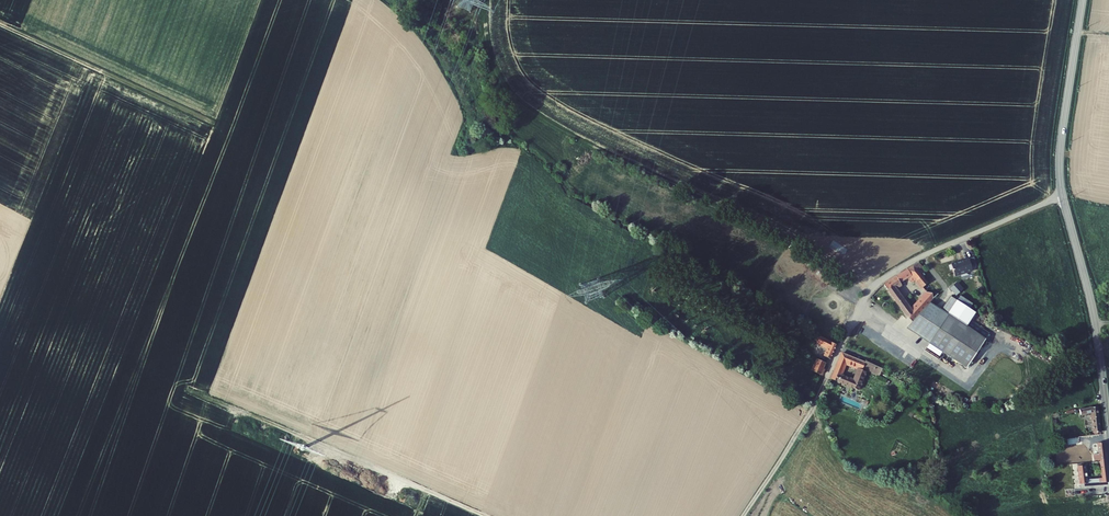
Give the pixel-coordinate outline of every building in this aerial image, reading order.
[(955,276),(973,270),(969,257),(951,262),(955,276)] [(919,263),(901,274),(905,280),(907,278),(912,283),(916,280),(922,287),(921,289),(926,294),(930,298),(931,297),(933,300),(939,295),(938,294),(941,292),(935,284),(932,287),(921,275),(926,272),(919,263)] [(901,274),(896,277),(900,282),(905,280),(901,274)] [(896,277),(884,285),(887,291),(908,318),(911,322),(927,306),(930,303),(923,297),(910,311),(898,293),(892,291),(902,285),(900,282),(896,277)] [(926,294),(923,297),(930,303),(933,300),(931,297),(930,298),(926,294)] [(927,306),(911,322),(927,337),(942,321),(927,306)] [(948,314),(928,343),(965,368),(989,333),(970,320),(966,326),(948,314)] [(825,358),(831,360),(837,345),(816,336),(813,343),(829,350),(825,358)] [(865,363),(841,353),(836,367),(842,370),(846,363),(857,368),(858,366),(863,368),(863,366),(880,374),(882,368),(866,361),(865,363)] [(827,364),(818,360),(812,372),(822,376),(827,364)] [(841,373),(834,371),(831,379),(858,391),(867,372),(859,369),(854,381),(840,375),(841,373)] [(1090,407),(1078,410),(1079,415),(1090,413),(1093,433),(1099,432),(1097,407),(1090,407)] [(1080,436),(1077,437),(1078,444),(1096,442),(1097,454),(1092,455),(1093,461),(1098,460),(1100,473),(1107,472),(1102,434),(1080,436)] [(1087,483),(1085,484),(1083,466),(1077,467),(1079,490),(1087,489),(1087,483)]
